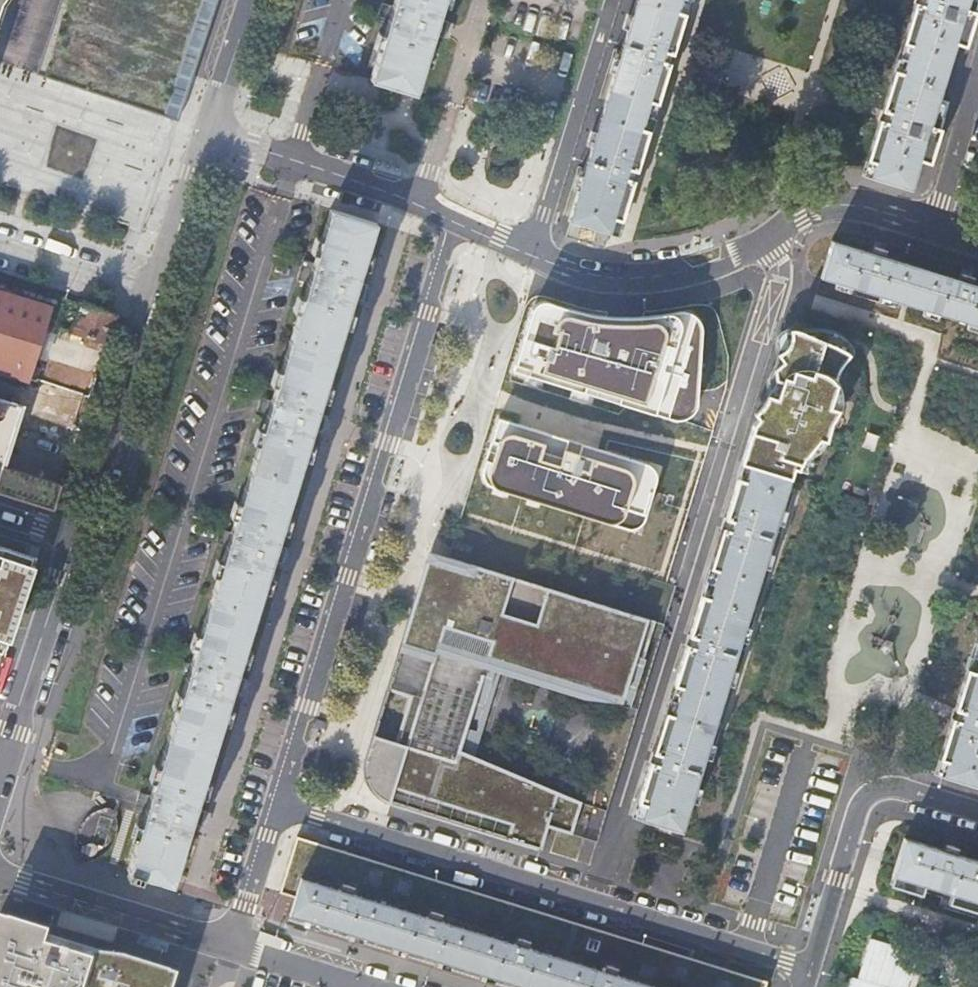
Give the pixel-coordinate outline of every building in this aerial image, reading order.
[(37,75),(179,123),(220,0),(62,0),(37,73),(37,75)] [(393,7),(385,4),(380,18),(389,21),(371,79),(417,93),(435,35),(444,37),(446,31),(449,24),(439,21),(445,0),(395,0),(393,7)] [(570,220),(572,221),(610,233),(611,233),(628,181),(633,183),(634,181),(637,182),(639,177),(641,172),(637,170),(637,169),(632,167),(664,64),(668,65),(669,64),(673,65),(675,60),(676,55),(672,53),(673,52),(668,50),(683,0),(638,0),(570,220)] [(971,0),(917,0),(915,5),(919,6),(919,7),(923,9),(892,111),(887,110),(887,112),(883,111),(881,116),(880,120),(884,122),(883,124),(888,125),(871,178),(913,191),(971,0)] [(359,283),(377,223),(332,209),(313,269),(304,266),(300,280),(309,283),(273,400),(263,397),(259,411),(269,414),(232,532),(222,529),(218,542),(228,545),(191,663),(181,660),(177,674),(187,677),(150,795),(140,792),(136,805),(146,808),(128,868),(129,868),(127,875),(141,879),(143,873),(173,882),(192,822),(201,826),(203,820),(206,812),(196,809),(232,691),(242,695),(244,688),(247,680),(236,677),(273,559),(283,562),(285,556),(287,549),(277,546),(313,428),(324,431),(326,425),(328,418),(318,414),(354,296),(365,299),(367,293),(369,286),(359,283)] [(610,233),(572,221),(567,236),(586,242),(605,248),(610,233)] [(977,327),(977,286),(973,284),(975,277),(974,276),(975,273),(969,271),(964,270),(963,273),(962,273),(959,280),(885,257),(887,251),(885,250),(886,246),(881,245),(876,243),(875,247),(874,246),(871,253),(834,242),(822,279),(977,327)] [(29,384),(54,306),(0,290),(0,375),(29,384)] [(638,309),(529,298),(520,386),(698,404),(708,305),(639,298),(638,309)] [(73,331),(109,343),(119,314),(82,303),(73,331)] [(741,463),(791,478),(794,468),(799,470),(801,464),(804,457),(807,452),(813,447),(816,443),(818,438),(825,440),(828,433),(829,426),(831,421),(837,413),(839,409),(829,406),(836,384),(835,380),(836,375),(839,368),(844,361),(839,354),(834,347),(824,339),(798,328),(793,327),(778,375),(773,374),(761,414),(753,424),(741,463)] [(81,428),(91,397),(69,390),(59,421),(81,428)] [(54,510),(62,484),(4,467),(14,434),(22,407),(0,401),(0,493),(11,496),(51,509),(54,510)] [(601,558),(674,577),(681,548),(641,538),(661,461),(499,419),(482,485),(611,518),(601,558)] [(791,479),(749,466),(733,519),(729,517),(728,519),(724,518),(722,523),(721,527),(725,529),(724,530),(729,532),(697,635),(693,634),(692,635),(688,634),(686,639),(685,644),(689,646),(688,647),(693,649),(661,752),(656,750),(656,752),(651,751),(650,756),(648,761),(652,763),(652,764),(656,766),(640,818),(682,831),(791,479)] [(37,559),(0,546),(0,670),(37,559)] [(448,557),(430,551),(387,690),(411,697),(397,742),(373,735),(365,762),(364,768),(364,774),(366,780),(368,786),(370,788),(372,791),(374,793),(376,796),(381,800),(386,802),(391,803),(395,788),(512,824),(507,839),(542,850),(549,827),(558,829),(573,834),(582,803),(583,801),(461,750),(490,658),(624,699),(637,657),(644,659),(656,621),(448,557)] [(963,709),(959,707),(958,709),(954,708),(951,717),(955,719),(955,720),(960,722),(943,775),(977,785),(977,662),(963,709)] [(91,789),(79,787),(67,788),(55,795),(45,806),(42,818),(42,831),(47,842),(55,851),(65,857),(75,859),(88,858),(98,853),(107,844),(113,831),(114,817),(109,805),(101,795),(91,789)] [(893,874),(909,879),(906,889),(921,893),(924,884),(952,893),(949,902),(965,907),(968,897),(977,901),(977,860),(955,853),(960,840),(951,838),(945,836),(943,843),(944,844),(942,849),(904,837),(893,874)] [(766,982),(298,837),(281,891),(295,895),(290,913),(330,926),(414,952),(475,970),(497,977),(529,986),(765,986),(766,982)] [(174,976),(79,946),(0,922),(0,986),(171,986),(174,976)] [(870,938),(858,979),(850,976),(847,986),(907,986),(917,952),(870,938)]
